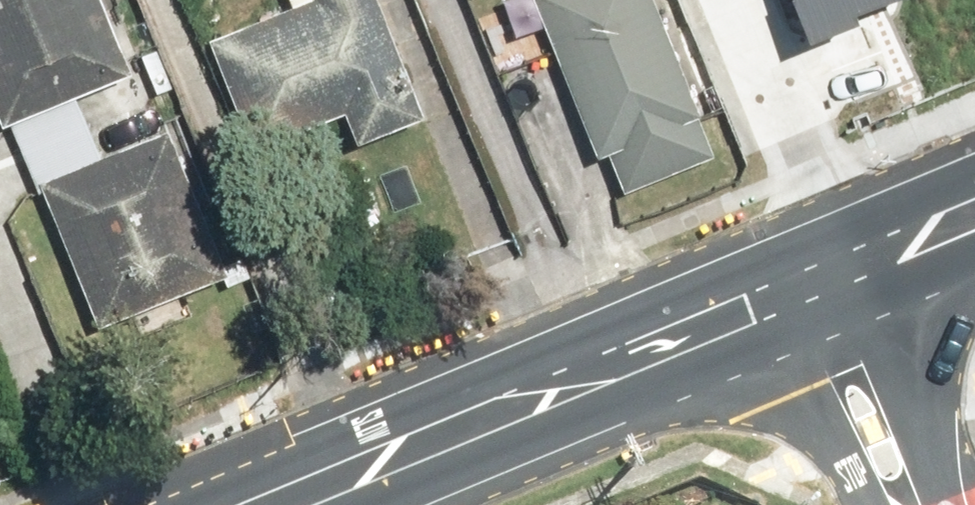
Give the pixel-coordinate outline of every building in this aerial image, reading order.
[(125,88),(92,0),(0,0),(0,134),(125,88)] [(416,136),(366,0),(292,0),(294,6),(187,46),(230,163),(331,126),(345,163),(416,136)] [(603,204),(716,158),(652,0),(521,0),(603,204)] [(798,41),(890,0),(780,0),(798,41)] [(163,142),(32,191),(82,325),(213,277),(163,142)]
